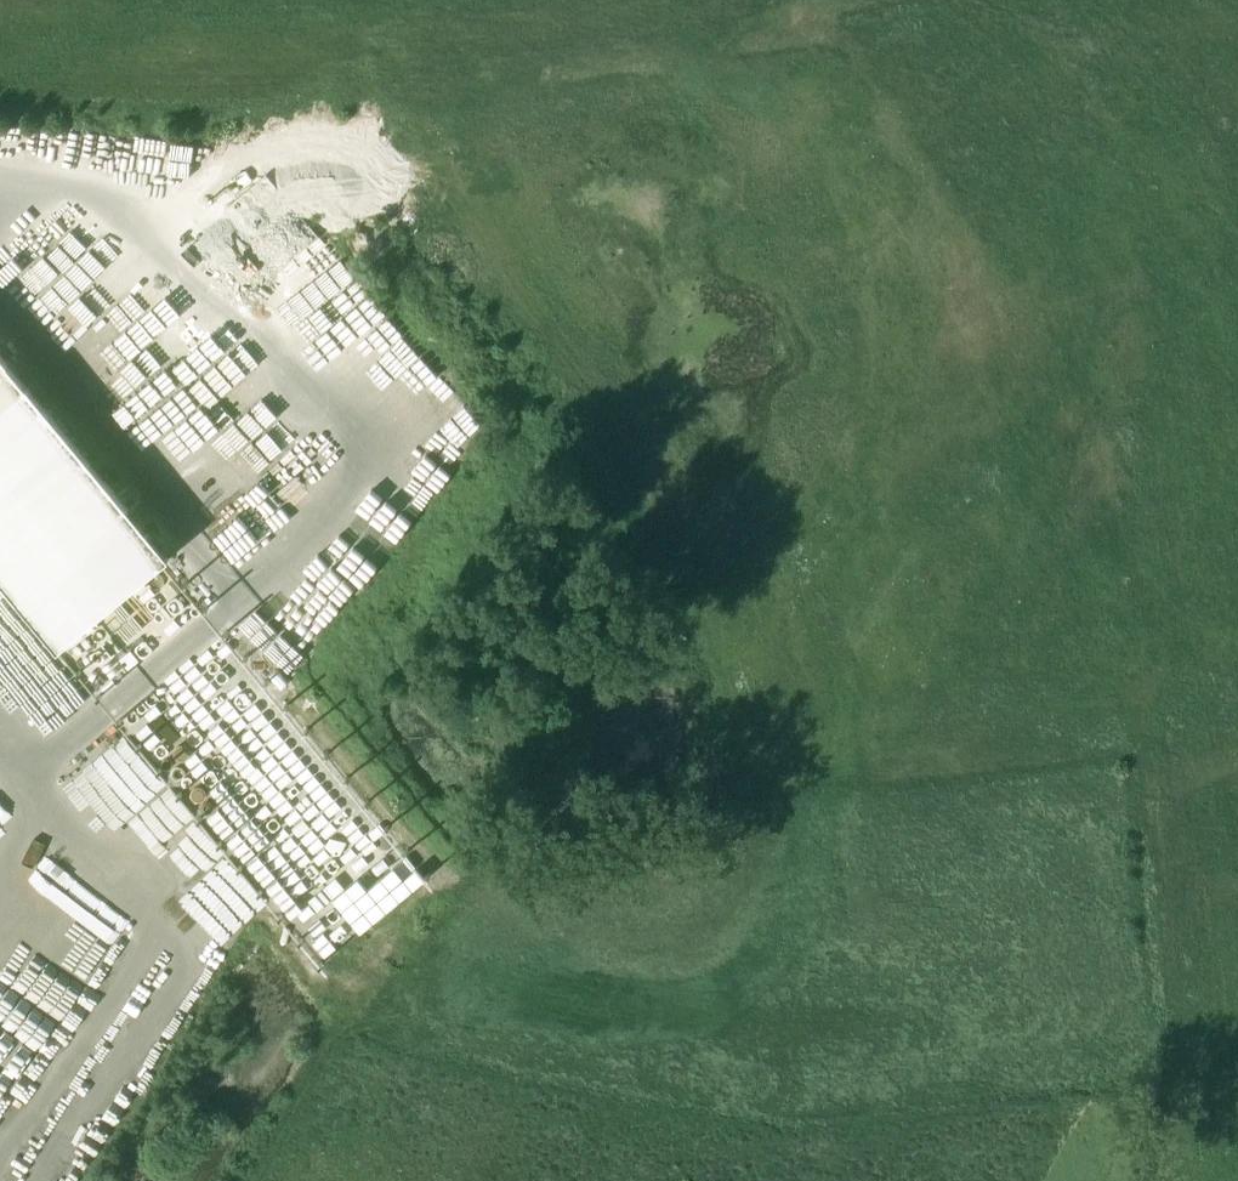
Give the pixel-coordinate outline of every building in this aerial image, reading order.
[(248,200),(292,256),(316,237),(272,181),(248,200)] [(28,391),(9,364),(9,365),(0,354),(0,414),(28,391)] [(28,391),(0,414),(0,578),(59,650),(168,560),(28,391)]
